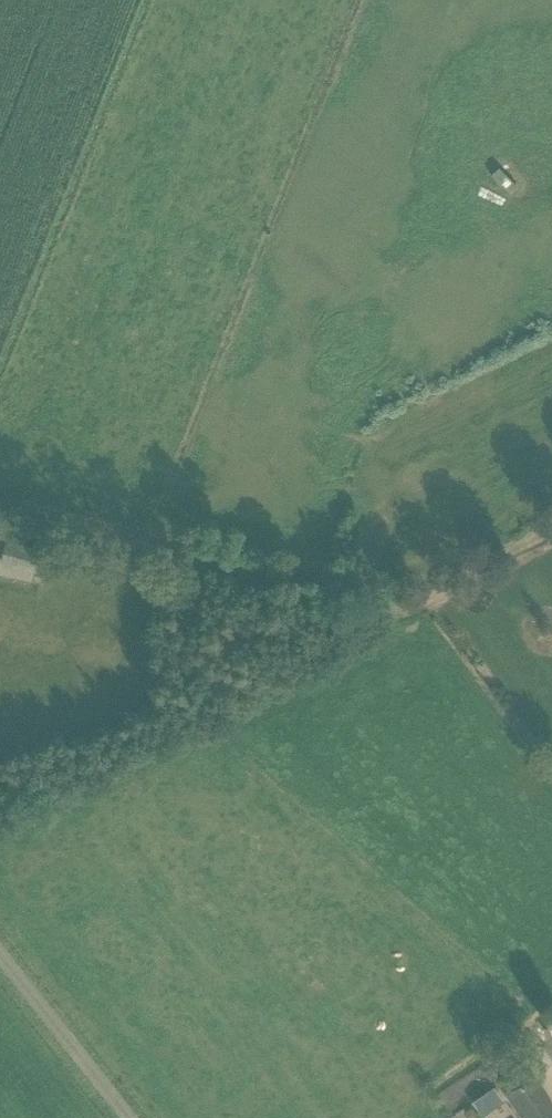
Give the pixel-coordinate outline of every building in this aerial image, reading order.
[(40,572),(45,551),(5,542),(0,561),(0,563),(40,572)] [(533,1077),(506,1096),(520,1117),(551,1117),(551,1106),(533,1077)] [(480,1117),(500,1105),(491,1091),(472,1103),(480,1117)]
